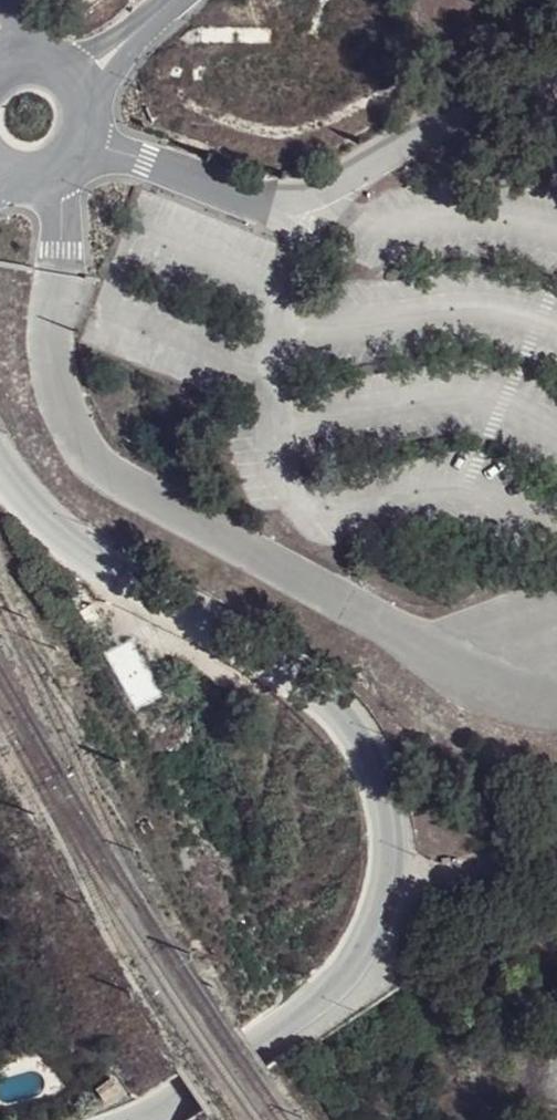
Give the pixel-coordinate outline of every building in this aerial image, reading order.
[(121,1092),(110,1079),(95,1091),(105,1104),(121,1092)]
